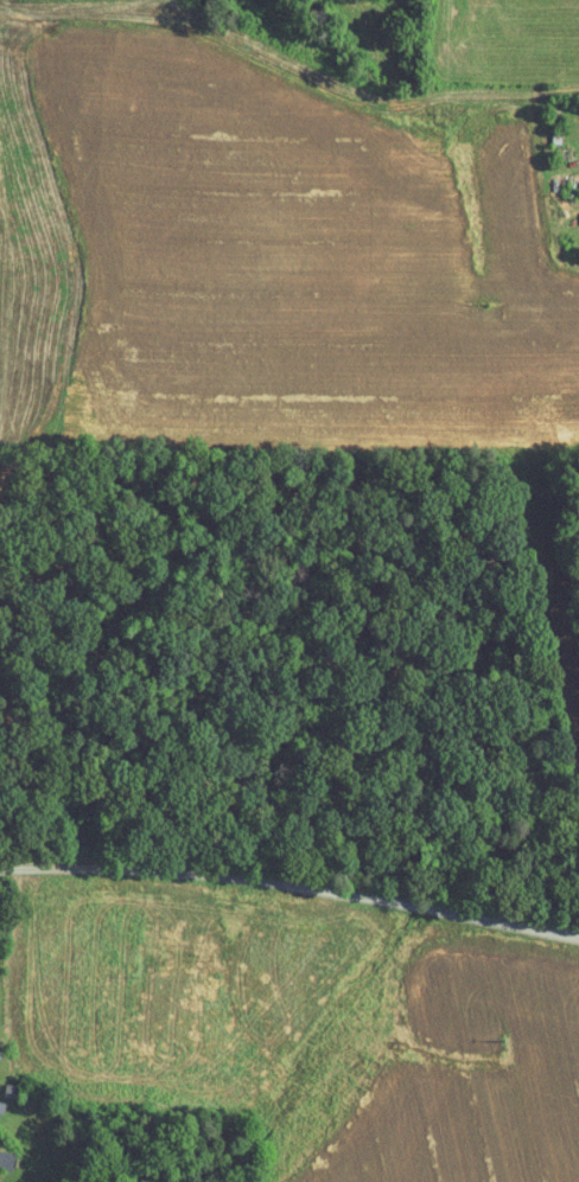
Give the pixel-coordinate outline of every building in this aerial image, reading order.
[(570,204),(570,218),(578,218),(578,205),(570,204)]
